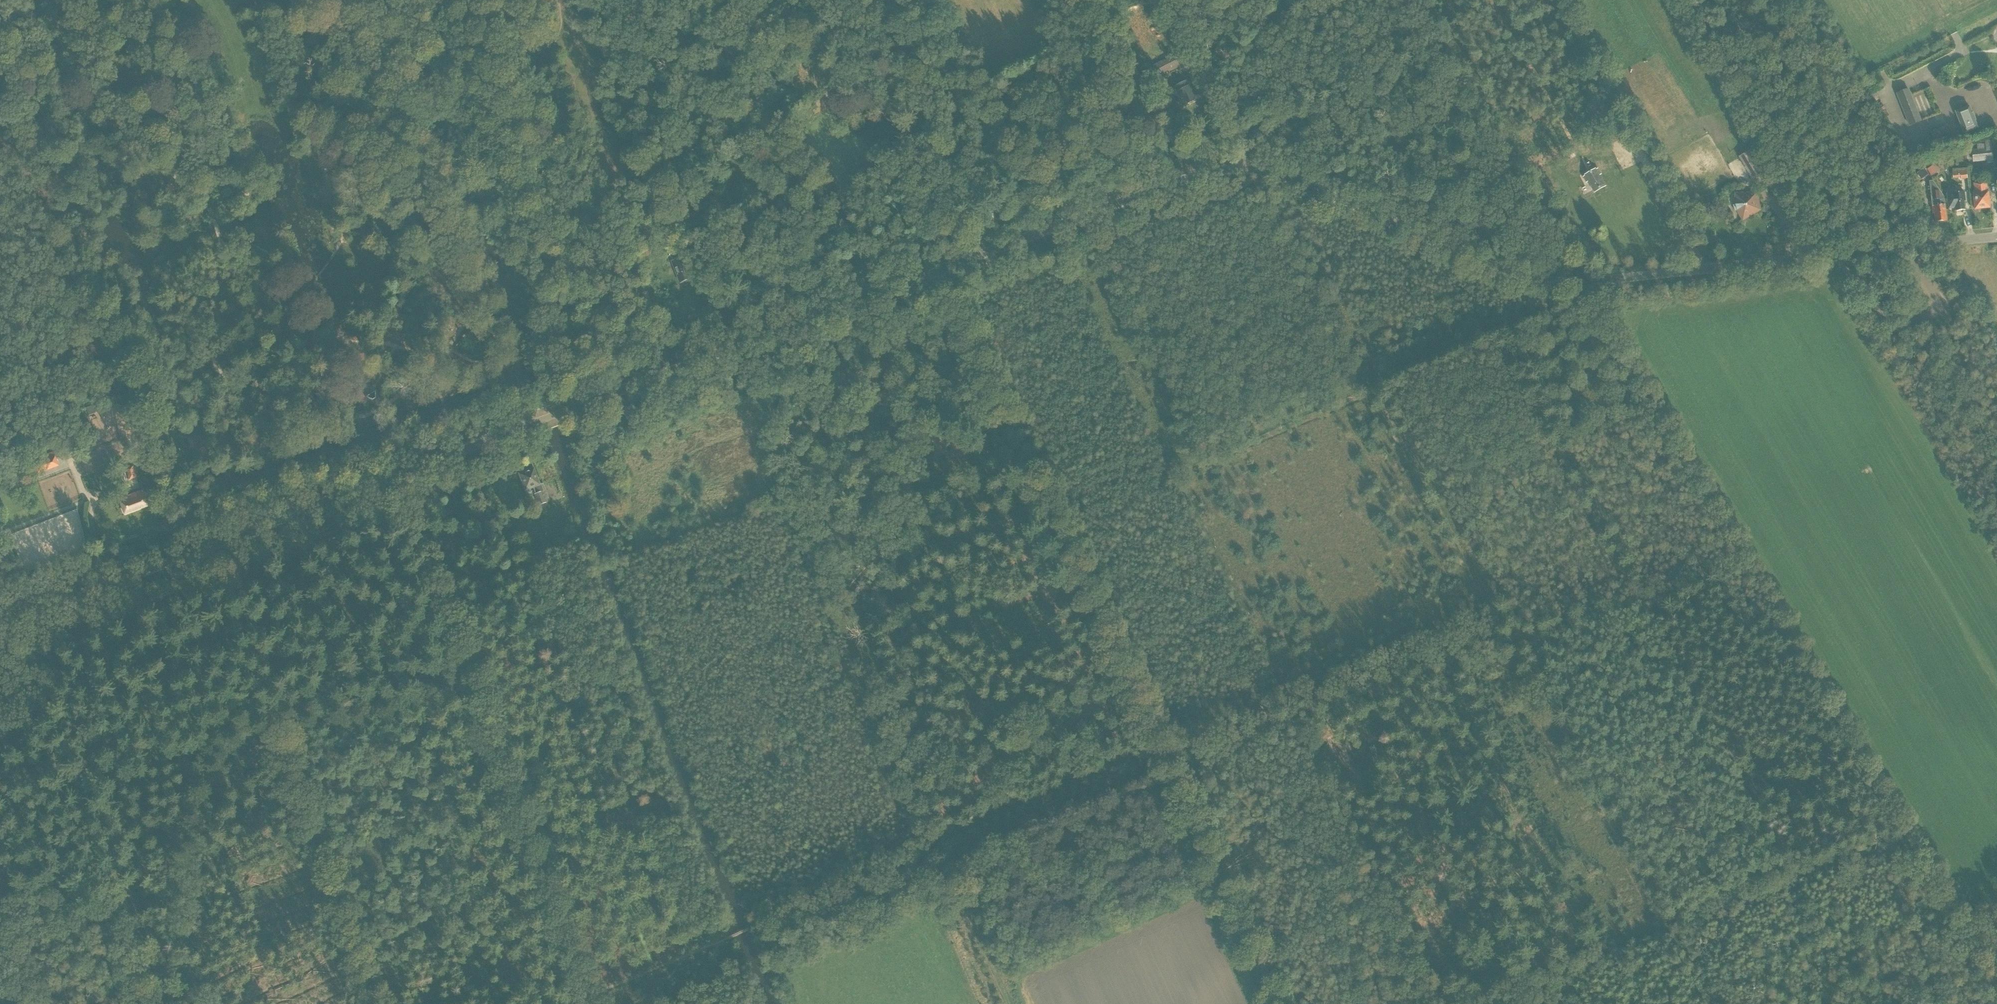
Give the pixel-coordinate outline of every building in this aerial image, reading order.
[(1170,58),(1154,66),(1159,75),(1170,69),(1170,71),(1183,64),(1176,50),(1168,55),(1170,58)] [(1178,93),(1184,104),(1195,99),(1189,87),(1186,82),(1175,87),(1178,93)] [(1898,93),(1910,124),(1921,120),(1909,89),(1898,93)] [(1964,132),(1979,126),(1971,106),(1956,111),(1964,132)] [(1994,163),(1991,140),(1985,141),(1985,144),(1977,145),(1977,149),(1972,150),(1973,162),(1987,161),(1987,163),(1994,163)] [(1755,148),(1739,157),(1752,178),(1768,169),(1755,148)] [(1931,176),(1937,173),(1933,167),(1928,170),(1931,176)] [(1595,191),(1604,186),(1598,176),(1601,174),(1598,168),(1586,175),(1583,177),(1586,183),(1589,181),(1595,191)] [(1975,209),(1990,207),(1988,192),(1987,182),(1974,183),(1974,190),(1973,190),(1973,193),(1975,209)] [(1941,193),(1935,185),(1930,188),(1936,196),(1941,193)] [(1963,199),(1965,199),(1964,192),(1947,194),(1949,209),(1955,208),(1955,211),(1965,210),(1963,199)] [(1737,211),(1743,220),(1760,210),(1757,204),(1756,200),(1756,194),(1736,194),(1736,205),(1734,205),(1735,211),(1737,211)] [(1935,222),(1947,220),(1945,205),(1942,205),(1942,199),(1933,200),(1933,206),(1932,206),(1933,213),(1934,213),(1935,222)] [(669,255),(675,252),(669,234),(660,238),(662,244),(665,243),(669,255)] [(376,389),(367,395),(373,398),(376,396),(376,389)] [(46,454),(48,459),(35,464),(38,473),(59,465),(54,452),(46,454)] [(137,477),(133,467),(126,469),(130,480),(137,477)] [(539,505),(546,503),(541,492),(543,491),(541,484),(539,484),(533,468),(519,474),(525,490),(533,487),(536,494),(535,494),(539,505)] [(125,514),(148,505),(142,490),(119,499),(125,514)]
